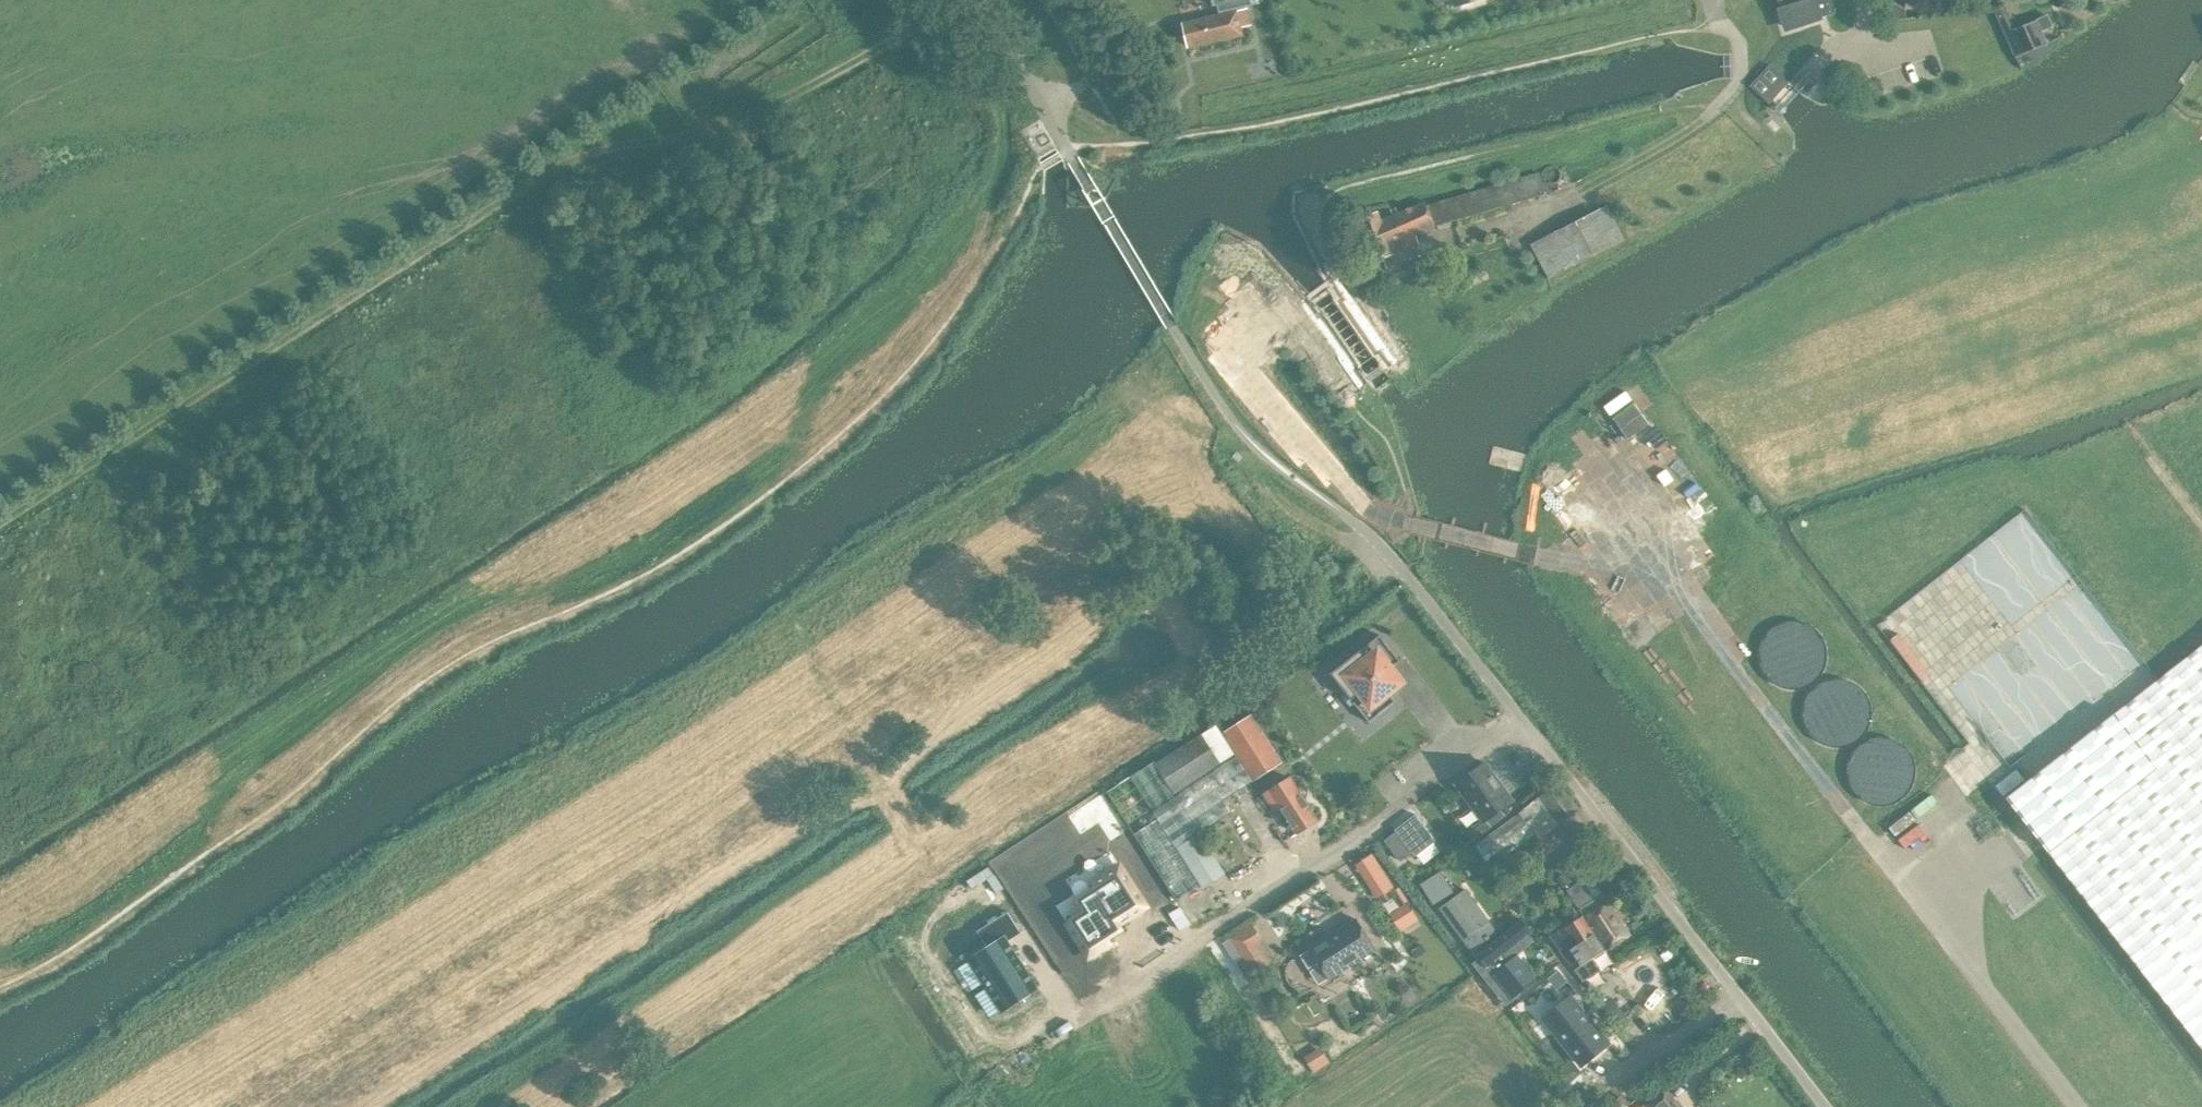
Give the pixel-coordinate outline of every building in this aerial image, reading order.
[(1184,22),(1189,46),(1242,34),(1241,28),(1250,25),(1247,8),(1241,9),(1241,7),(1266,1),(1266,0),(1260,2),(1259,0),(1216,0),(1217,4),(1218,4),(1220,14),(1184,22)] [(1818,18),(1834,13),(1830,0),(1777,0),(1786,28),(1818,18)] [(1895,2),(1887,5),(1892,20),(1906,19),(1905,9),(1895,2)] [(2047,43),(2036,19),(2015,28),(2005,5),(1993,10),(2014,57),(2047,43)] [(1821,43),(1805,84),(1826,92),(1842,51),(1821,43)] [(1788,82),(1769,64),(1749,86),(1769,104),(1788,82)] [(1539,172),(1427,204),(1426,202),(1399,213),(1397,208),(1391,210),(1393,215),(1382,220),(1379,213),(1359,221),(1375,261),(1394,253),(1418,244),(1414,236),(1436,227),(1435,225),(1545,193),(1539,172)] [(1548,277),(1623,238),(1606,205),(1531,244),(1548,277)] [(1821,638),(1815,629),(1807,623),(1797,620),(1786,620),(1776,624),(1768,631),(1762,640),(1760,650),(1761,661),(1766,670),(1773,678),(1783,682),(1793,684),(1804,682),(1813,676),(1820,668),(1824,659),(1824,648),(1821,638)] [(1347,660),(1331,673),(1341,686),(1354,702),(1369,721),(1395,701),(1388,692),(1401,681),(1391,668),(1400,660),(1379,634),(1360,650),(1347,660)] [(2002,799),(2128,958),(2201,1052),(2201,642),(2165,672),(2163,673),(2002,799)] [(1867,698),(1861,690),(1853,683),(1843,680),(1832,680),(1822,684),(1814,691),(1809,700),(1806,710),(1808,721),(1812,730),(1820,738),(1829,743),(1840,744),(1850,742),(1859,737),(1866,729),(1870,719),(1870,708),(1867,698)] [(1155,761),(1106,792),(1178,904),(1225,874),(1206,845),(1209,843),(1206,837),(1203,839),(1199,833),(1231,812),(1224,800),(1254,781),(1282,762),(1251,714),(1222,733),(1217,724),(1201,734),(1156,763),(1155,761)] [(1911,755),(1905,747),(1897,741),(1886,737),(1876,738),(1866,741),(1858,748),(1852,757),(1850,768),(1851,778),(1856,788),(1863,795),(1873,800),(1883,801),(1894,799),(1903,794),(1910,786),(1913,776),(1914,766),(1911,755)] [(1512,799),(1485,762),(1455,784),(1483,821),(1485,819),(1500,808),(1512,799)] [(1317,820),(1290,777),(1264,793),(1274,809),(1279,805),(1297,833),(1317,820)] [(1579,810),(1557,782),(1539,796),(1561,824),(1579,810)] [(1102,791),(1066,813),(1078,834),(1098,822),(1109,840),(1126,829),(1102,791)] [(1539,840),(1561,824),(1539,796),(1519,811),(1473,845),(1489,866),(1533,833),(1539,840)] [(1500,808),(1485,819),(1490,826),(1505,815),(1500,808)] [(1415,814),(1394,829),(1414,856),(1435,840),(1415,814)] [(1372,854),(1359,862),(1381,896),(1393,888),(1372,854)] [(1086,911),(1068,924),(1088,956),(1109,943),(1106,937),(1119,929),(1116,925),(1146,906),(1119,865),(1093,882),(1097,888),(1079,899),(1086,911)] [(988,866),(967,880),(972,888),(987,878),(996,893),(1004,888),(995,874),(994,874),(988,866)] [(1441,871),(1421,884),(1433,904),(1453,891),(1441,871)] [(1567,890),(1583,915),(1606,950),(1630,935),(1607,900),(1603,903),(1599,896),(1592,901),(1580,881),(1567,890)] [(1497,933),(1465,889),(1442,906),(1474,949),(1497,933)] [(1410,906),(1392,918),(1400,931),(1418,919),(1410,906)] [(969,960),(957,967),(972,990),(983,983),(1001,1011),(1038,987),(1008,940),(1021,932),(1007,911),(977,930),(988,947),(968,959),(969,960)] [(1593,959),(1606,950),(1583,915),(1549,937),(1583,981),(1600,970),(1593,959)] [(1375,950),(1355,918),(1338,929),(1339,930),(1329,937),(1328,936),(1309,947),(1310,948),(1300,955),(1315,979),(1325,972),(1329,979),(1375,950)] [(1521,918),(1476,954),(1477,955),(1511,998),(1519,992),(1537,978),(1517,953),(1520,951),(1515,944),(1528,934),(1531,931),(1530,930),(1521,919),(1521,918)] [(1253,974),(1264,967),(1240,930),(1229,937),(1253,974)] [(1641,955),(1620,971),(1632,986),(1620,996),(1640,1022),(1679,991),(1659,965),(1653,970),(1641,955)] [(1062,956),(1055,961),(1062,972),(1069,967),(1062,956)] [(1558,969),(1547,978),(1556,989),(1567,981),(1558,969)] [(1625,1014),(1612,995),(1598,1005),(1612,1024),(1625,1014)] [(1571,996),(1544,1017),(1581,1064),(1608,1042),(1571,996)] [(1323,1052),(1308,1062),(1314,1072),(1329,1062),(1323,1052)] [(1639,1106),(1680,1106),(1665,1087),(1644,1103),(1639,1106)] [(1618,1098),(1608,1106),(1626,1106),(1618,1098)]
